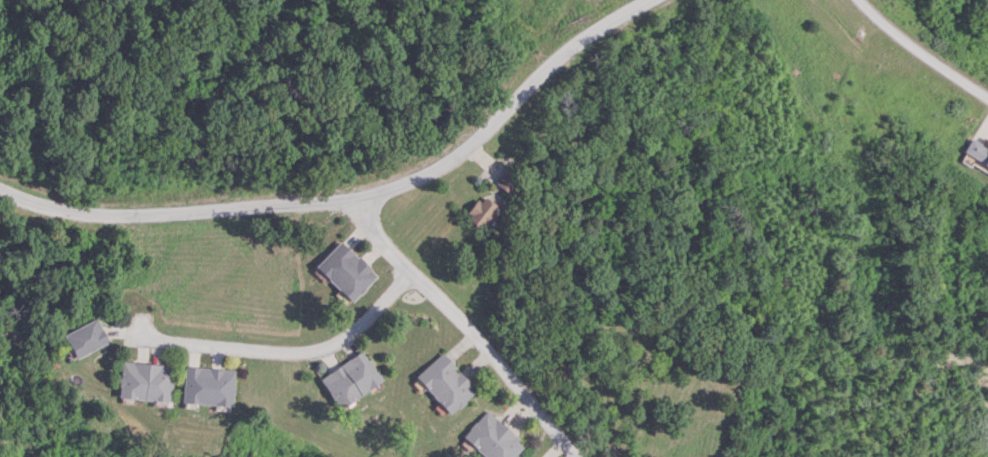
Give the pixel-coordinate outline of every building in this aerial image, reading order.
[(968,138),(961,154),(987,167),(987,148),(968,138)] [(462,217),(481,232),(499,210),(480,195),(462,217)] [(313,266),(349,302),(375,276),(339,240),(313,266)] [(62,333),(72,358),(105,344),(95,319),(62,333)] [(380,380),(362,351),(319,377),(337,407),(380,380)] [(445,414),(472,393),(442,353),(414,374),(445,414)] [(168,402),(171,366),(120,361),(117,397),(168,402)] [(183,366),(180,402),(230,406),(233,371),(183,366)] [(483,456),(511,456),(522,445),(486,410),(461,436),(483,456)]
